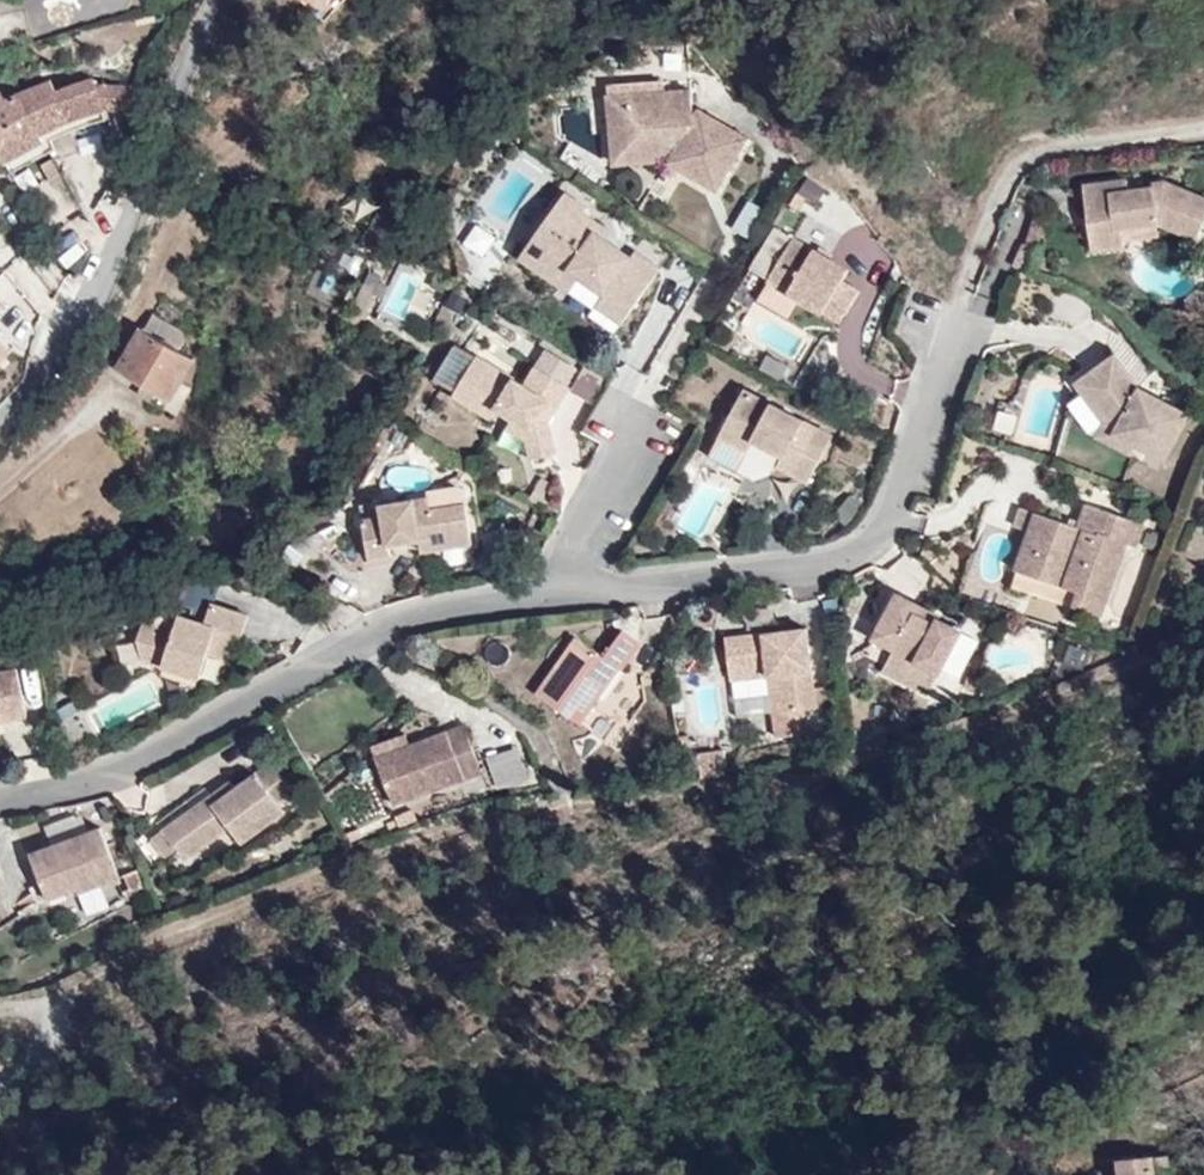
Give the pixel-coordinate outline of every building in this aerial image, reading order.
[(11,20),(9,0),(0,0),(0,22),(11,20)] [(734,163),(757,125),(708,95),(706,79),(704,65),(676,66),(677,81),(647,83),(647,124),(695,123),(694,140),(734,163)] [(628,144),(694,140),(695,123),(647,124),(647,83),(677,81),(676,66),(622,72),(628,144)] [(0,95),(0,142),(1,141),(14,163),(44,146),(39,135),(95,101),(123,110),(129,89),(88,78),(55,95),(46,79),(11,99),(6,92),(0,95)] [(573,242),(592,255),(621,275),(610,293),(637,310),(676,250),(654,235),(648,246),(612,222),(593,210),(601,197),(607,188),(584,173),(541,240),(565,253),(573,242)] [(1149,220),(1174,231),(1192,239),(1203,211),(1203,200),(1161,181),(1156,191),(1124,194),(1123,182),(1081,186),(1089,250),(1130,245),(1128,238),(1127,224),(1149,220)] [(815,190),(806,208),(840,223),(850,206),(815,190)] [(593,210),(612,222),(621,211),(601,197),(593,210)] [(840,223),(806,208),(782,255),(780,255),(860,296),(877,267),(856,255),(864,236),(840,223)] [(1053,221),(1036,215),(1026,243),(1043,249),(1053,221)] [(1174,231),(1149,220),(1127,224),(1128,238),(1174,231)] [(474,226),(461,247),(481,259),(494,239),(474,226)] [(580,276),(592,255),(573,242),(565,253),(541,240),(535,250),(580,276)] [(381,307),(399,317),(418,280),(401,271),(381,307)] [(451,291),(434,323),(449,331),(466,299),(451,291)] [(1197,292),(1185,302),(1188,316),(1198,321),(1203,320),(1203,294),(1197,292)] [(182,298),(144,351),(187,384),(215,349),(207,343),(220,328),(182,298)] [(475,371),(495,340),(477,328),(457,360),(475,371)] [(14,351),(0,335),(0,363),(14,351)] [(550,407),(543,420),(539,438),(566,443),(573,406),(596,369),(564,348),(551,368),(498,337),(472,378),(511,401),(519,388),(532,398),(550,407)] [(1101,424),(1134,444),(1160,461),(1185,417),(1134,389),(1111,357),(1074,383),(1102,422),(1101,424)] [(853,416),(761,368),(732,421),(764,438),(774,421),(804,438),(796,453),(826,465),(853,416)] [(527,409),(543,420),(550,407),(532,398),(527,409)] [(991,433),(1011,438),(1016,417),(996,412),(991,433)] [(1125,461),(1134,444),(1101,424),(1092,442),(1125,461)] [(447,497),(487,489),(482,470),(444,476),(445,481),(447,497)] [(495,529),(487,489),(447,497),(445,481),(402,488),(405,503),(382,506),(388,547),(416,544),(415,531),(443,527),(445,539),(495,529)] [(1040,554),(1033,577),(1076,589),(1070,610),(1096,616),(1119,552),(1132,555),(1142,526),(1086,506),(1078,528),(1016,511),(1011,529),(1025,533),(1021,547),(1040,554)] [(1013,571),(1033,577),(1040,554),(1021,547),(1013,571)] [(264,628),(274,605),(237,588),(226,613),(204,604),(197,622),(173,612),(160,641),(218,667),(228,644),(239,649),(250,622),(264,628)] [(902,643),(897,655),(943,676),(962,632),(890,595),(874,630),(902,643)] [(784,715),(775,715),(778,741),(810,738),(808,712),(824,711),(812,626),(725,639),(729,677),(780,676),(784,715)] [(868,642),(897,655),(902,643),(874,630),(868,642)] [(576,725),(635,643),(617,631),(599,658),(572,640),(532,696),(576,725)] [(32,715),(22,667),(0,672),(0,722),(32,715)] [(976,677),(965,674),(962,686),(974,689),(976,677)] [(772,686),(775,715),(784,715),(780,676),(729,677),(729,688),(772,686)] [(95,739),(115,727),(102,698),(81,709),(95,739)] [(451,723),(411,737),(427,785),(519,756),(514,740),(506,715),(504,707),(451,723)] [(406,723),(411,737),(451,723),(446,710),(406,723)] [(322,778),(296,746),(261,773),(254,766),(190,817),(212,845),(256,811),(268,829),(308,801),(303,792),(322,778)] [(697,781),(725,775),(719,749),(692,755),(697,781)] [(154,872),(129,817),(57,845),(74,891),(101,880),(106,892),(154,872)]
